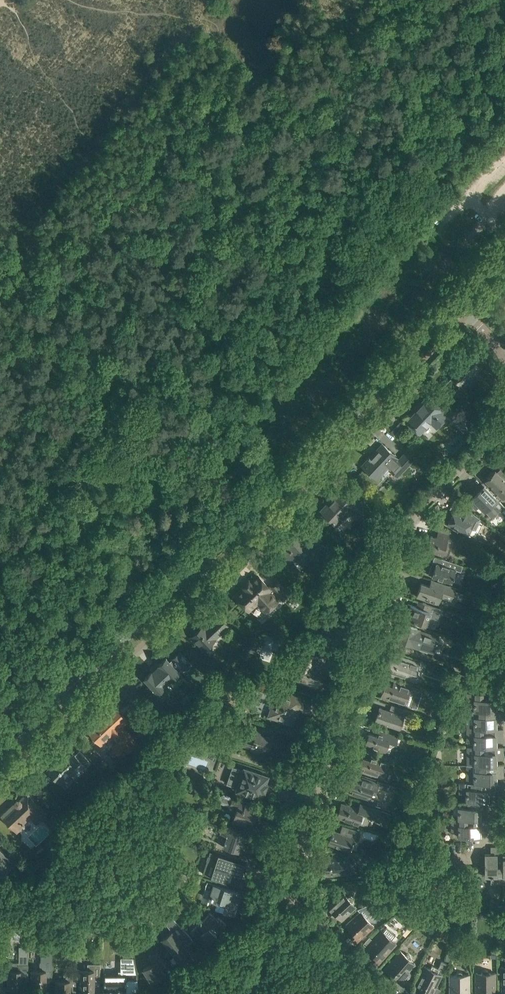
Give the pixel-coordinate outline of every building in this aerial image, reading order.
[(450,374),(443,382),(446,384),(453,391),(460,384),(462,386),(473,374),(480,367),(467,355),(467,354),(460,362),(461,363),(451,374),(449,373),(450,374)] [(502,399),(495,392),(494,391),(484,401),(492,409),(502,399)] [(446,414),(435,403),(428,396),(421,403),(422,404),(406,421),(419,434),(430,422),(436,428),(448,416),(448,415),(446,414)] [(448,416),(464,431),(471,423),(453,407),(446,414),(448,415),(448,416)] [(382,444),(362,466),(376,480),(384,472),(386,473),(390,469),(398,477),(417,457),(408,448),(399,458),(398,457),(397,458),(382,444)] [(497,472),(495,471),(485,480),(504,501),(504,472),(501,468),(497,472)] [(476,494),(468,502),(475,509),(479,506),(484,511),(485,510),(492,517),(504,506),(500,502),(489,491),(482,484),(474,491),(476,494)] [(321,510),(332,520),(331,521),(334,523),(334,522),(336,525),(349,511),(359,520),(370,509),(353,493),(348,498),(342,492),(330,504),(328,503),(321,510)] [(478,533),(484,521),(463,505),(459,513),(454,511),(447,524),(465,533),(470,536),(471,537),(472,537),(473,537),(474,537),(475,537),(476,536),(477,535),(478,534),(478,533)] [(426,549),(436,552),(449,556),(455,537),(438,532),(436,537),(431,536),(426,549)] [(280,551),(290,562),(297,555),(304,562),(321,547),(312,537),(304,545),(296,536),(280,551)] [(463,566),(438,557),(435,566),(431,565),(428,574),(432,575),(431,576),(452,583),(457,570),(461,572),(463,566)] [(289,593),(276,580),(270,585),(271,586),(269,588),(258,576),(235,597),(248,611),(259,600),(268,610),(278,601),(276,599),(280,596),(283,599),(289,593)] [(421,583),(416,596),(426,599),(439,604),(441,597),(451,600),(456,588),(440,583),(434,581),(433,587),(429,586),(421,583)] [(408,604),(406,610),(409,610),(406,618),(416,621),(425,624),(431,626),(435,614),(438,607),(430,605),(422,602),(420,608),(416,607),(408,604)] [(228,626),(219,616),(206,628),(203,626),(192,637),(204,650),(216,639),(215,638),(228,626)] [(402,623),(395,641),(414,647),(414,645),(420,647),(420,648),(434,652),(437,644),(439,637),(417,630),(418,628),(411,626),(402,623)] [(316,686),(322,667),(316,665),(317,662),(314,661),(315,658),(318,658),(320,651),(325,653),(330,636),(318,632),(315,639),(310,637),(303,642),(301,648),(297,659),(291,678),(316,686)] [(264,636),(260,659),(270,661),(272,649),(278,650),(280,639),(264,636)] [(189,661),(179,651),(172,658),(173,658),(169,661),(166,658),(159,664),(160,666),(153,673),(151,671),(144,678),(157,692),(164,686),(163,685),(171,677),(172,678),(189,661)] [(403,657),(401,663),(389,659),(389,660),(388,660),(386,666),(387,667),(385,671),(385,673),(386,671),(405,678),(407,671),(414,673),(418,663),(403,657)] [(409,706),(418,708),(424,690),(423,690),(394,681),(393,686),(385,684),(385,685),(384,685),(382,691),(383,691),(381,698),(382,696),(409,706)] [(268,716),(283,721),(293,725),(298,709),(307,712),(311,701),(291,694),(291,697),(276,692),(268,716)] [(467,711),(503,711),(495,711),(495,705),(503,705),(503,693),(488,693),(489,693),(489,699),(483,699),(483,693),(467,693),(467,705),(475,705),(475,711),(467,711)] [(441,696),(440,700),(444,702),(440,711),(446,713),(451,700),(441,696)] [(409,711),(393,706),(391,711),(380,707),(375,722),(376,721),(399,729),(403,715),(407,716),(409,711)] [(108,712),(98,722),(89,732),(101,744),(108,737),(115,745),(113,747),(122,756),(127,751),(137,743),(121,726),(127,721),(114,707),(109,712),(108,712)] [(503,729),(495,729),(495,723),(503,723),(503,711),(467,711),(467,717),(472,717),(472,723),(467,723),(467,729),(503,729)] [(244,736),(243,740),(253,743),(251,751),(266,756),(270,745),(276,747),(286,750),(290,739),(280,735),(273,733),(271,738),(260,734),(262,729),(248,725),(248,727),(245,736),(244,736)] [(365,746),(386,752),(388,746),(391,747),(395,744),(398,737),(383,732),(384,730),(378,728),(376,735),(369,733),(368,735),(367,734),(365,740),(366,741),(364,747),(364,748),(365,746)] [(467,729),(467,742),(475,742),(475,747),(467,747),(503,747),(495,747),(495,741),(503,741),(503,729),(467,729)] [(204,751),(158,736),(156,740),(172,746),(172,744),(176,745),(175,747),(203,756),(204,751)] [(503,747),(467,747),(467,759),(467,765),(473,765),(503,765),(495,765),(495,759),(503,759),(503,747)] [(70,772),(76,779),(88,768),(87,767),(91,762),(80,750),(79,750),(79,751),(74,755),(74,754),(68,760),(64,755),(48,770),(59,783),(70,772)] [(390,760),(377,756),(377,755),(371,753),(369,760),(363,758),(362,759),(361,759),(359,765),(360,765),(358,772),(359,772),(359,770),(384,778),(390,760)] [(503,777),(503,765),(473,765),(467,765),(466,765),(466,783),(459,783),(495,783),(495,777),(503,777)] [(243,770),(233,767),(227,784),(237,787),(237,790),(260,798),(263,791),(264,791),(267,783),(265,783),(268,776),(244,768),(243,770)] [(353,781),(348,795),(349,795),(349,793),(359,796),(368,799),(367,803),(376,806),(378,799),(378,797),(377,795),(376,794),(378,788),(383,789),(391,791),(393,785),(380,781),(379,783),(373,781),(364,778),(362,784),(353,781)] [(487,795),(495,795),(495,783),(459,783),(459,793),(467,793),(467,801),(459,801),(487,801),(487,795)] [(2,815),(9,823),(17,831),(25,824),(23,822),(30,815),(36,821),(40,817),(55,833),(68,821),(57,810),(49,817),(46,813),(27,793),(20,800),(20,799),(17,799),(15,801),(15,803),(2,815)] [(265,808),(255,804),(233,797),(233,796),(229,795),(226,794),(224,794),(220,795),(219,799),(221,803),(230,806),(237,808),(234,818),(244,822),(243,824),(251,827),(256,813),(262,815),(265,808)] [(487,813),(487,801),(459,801),(459,819),(451,819),(468,819),(473,819),(487,819),(479,819),(479,813),(487,813)] [(359,823),(367,826),(370,816),(379,819),(380,816),(389,819),(391,813),(360,803),(359,809),(341,803),(337,816),(358,824),(359,823)] [(468,819),(451,819),(451,827),(451,831),(459,831),(459,837),(470,837),(479,837),(479,831),(487,831),(487,824),(487,819),(473,819),(473,824),(468,824),(468,819)] [(252,835),(242,831),(223,825),(220,834),(227,836),(223,847),(238,852),(243,839),(250,841),(252,835)] [(345,834),(332,830),(331,833),(330,833),(328,839),(329,840),(327,846),(328,846),(329,843),(348,850),(351,851),(353,844),(358,842),(358,840),(359,840),(361,831),(360,831),(360,832),(347,827),(345,834)] [(485,875),(491,875),(491,883),(503,883),(503,866),(497,866),(497,862),(503,862),(503,847),(491,847),(491,855),(484,855),(485,875)] [(0,849),(0,875),(13,862),(0,849)] [(207,860),(206,863),(214,865),(211,876),(227,881),(230,871),(242,876),(244,872),(245,872),(247,867),(245,867),(247,863),(210,851),(208,855),(206,860),(207,860)] [(349,855),(328,856),(329,862),(322,863),(322,864),(321,864),(321,871),(322,871),(323,878),(323,876),(351,874),(350,866),(351,866),(352,866),(353,865),(354,864),(354,863),(355,862),(355,861),(355,860),(355,859),(354,858),(354,857),(353,856),(352,856),(351,855),(350,855),(349,855)] [(436,863),(423,864),(423,871),(437,870),(436,863)] [(436,875),(423,884),(428,891),(441,881),(436,875)] [(207,882),(205,888),(212,890),(207,905),(209,906),(222,910),(232,913),(239,892),(230,889),(216,884),(216,885),(207,882)] [(356,907),(352,902),(353,901),(353,900),(353,899),(353,898),(352,898),(352,897),(351,897),(350,896),(349,897),(348,897),(347,897),(343,893),(326,908),(331,913),(333,911),(342,920),(356,907)] [(353,918),(346,925),(355,935),(353,937),(357,942),(364,935),(374,926),(373,925),(366,918),(378,907),(373,902),(358,909),(360,911),(353,918)] [(198,924),(190,932),(197,938),(201,934),(202,935),(209,942),(217,934),(215,932),(219,928),(220,930),(226,924),(219,917),(218,916),(216,918),(209,911),(208,913),(201,907),(194,914),(200,919),(200,921),(198,924)] [(162,939),(174,955),(180,963),(191,954),(185,946),(193,940),(168,912),(162,918),(162,919),(162,918),(172,931),(162,939)] [(369,937),(363,944),(367,947),(366,948),(376,957),(374,959),(378,964),(385,956),(396,944),(392,940),(392,939),(395,935),(386,927),(382,931),(382,930),(373,940),(369,937)] [(167,965),(162,956),(159,951),(147,959),(150,964),(142,969),(146,975),(144,976),(150,986),(161,980),(159,977),(165,974),(162,968),(167,965)] [(415,964),(411,960),(411,959),(411,958),(411,957),(411,956),(411,955),(410,955),(409,954),(408,954),(407,954),(406,954),(406,955),(405,955),(401,951),(385,969),(395,978),(393,980),(398,984),(404,977),(409,981),(414,975),(409,971),(415,964)] [(133,958),(121,957),(121,971),(119,971),(119,974),(104,974),(104,991),(125,991),(125,993),(140,993),(133,958)] [(436,988),(448,964),(441,961),(438,968),(432,965),(430,969),(424,966),(415,986),(427,992),(425,993),(433,993),(436,988)] [(28,981),(28,964),(16,964),(14,962),(10,962),(8,964),(8,969),(7,969),(7,973),(8,973),(8,987),(22,987),(22,981),(28,981)] [(32,970),(32,977),(32,987),(46,987),(46,981),(52,981),(52,964),(40,964),(40,970),(32,970)] [(100,981),(100,964),(88,964),(88,970),(80,970),(80,993),(94,993),(100,993),(100,981)] [(496,973),(489,973),(489,972),(488,971),(487,970),(486,970),(485,970),(484,970),(483,971),(482,972),(482,973),(476,973),(476,985),(476,993),(496,993),(496,973)] [(470,975),(463,975),(463,974),(462,973),(462,972),(461,972),(460,972),(460,971),(459,971),(458,972),(457,972),(456,973),(456,974),(456,975),(450,975),(450,993),(470,993),(470,975)] [(56,993),(70,993),(70,991),(76,991),(76,974),(64,974),(64,980),(56,980),(56,993)]
